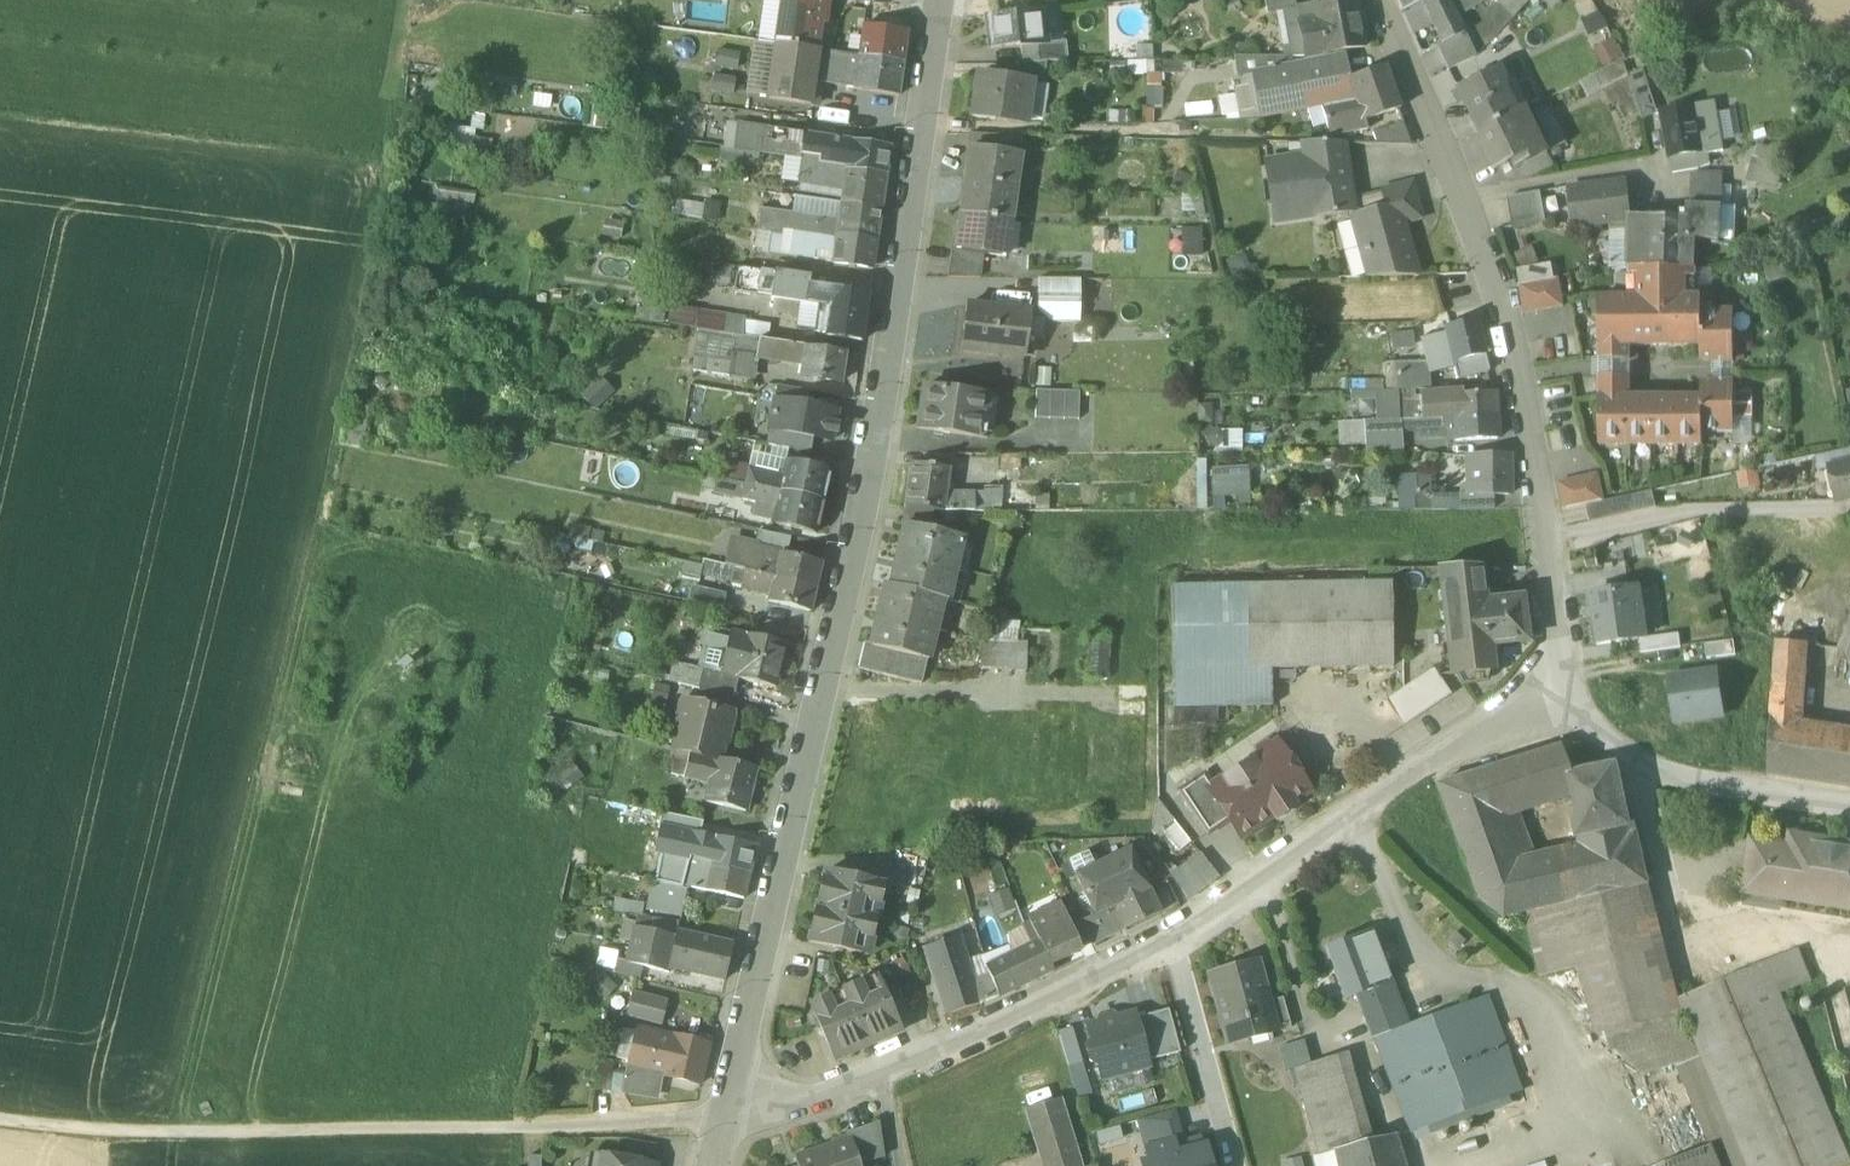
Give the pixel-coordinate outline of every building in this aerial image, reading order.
[(758,43),(777,46),(783,0),(764,0),(758,43)] [(777,46),(815,51),(823,0),(783,0),(777,46)] [(1268,15),(1276,14),(1296,10),(1296,9),(1294,0),(1265,0),(1268,15)] [(1296,10),(1304,59),(1305,60),(1364,48),(1355,0),(1345,0),(1296,9),(1296,10)] [(1422,3),(1428,0),(1396,0),(1402,13),(1422,3)] [(1422,3),(1433,27),(1442,45),(1443,46),(1463,37),(1446,0),(1428,0),(1422,3)] [(1458,19),(1492,0),(1449,0),(1458,19)] [(1497,4),(1513,19),(1528,4),(1524,0),(1500,0),(1497,4)] [(1552,13),(1566,0),(1539,0),(1552,13)] [(1585,21),(1599,12),(1591,0),(1575,0),(1585,21)] [(1422,3),(1402,13),(1413,36),(1433,27),(1422,3)] [(1289,59),(1304,59),(1296,10),(1276,14),(1284,59),(1289,59)] [(1046,44),(1063,43),(1059,11),(1042,13),(1046,44)] [(987,18),(990,49),(1021,46),(1021,49),(1022,48),(1046,46),(1046,44),(1042,13),(995,17),(987,18)] [(908,32),(864,26),(859,58),(903,64),(908,32)] [(1438,47),(1449,71),(1474,59),(1463,37),(1443,46),(1442,45),(1438,47)] [(1594,51),(1606,70),(1623,60),(1626,59),(1615,38),(1594,51)] [(777,46),(758,43),(753,42),(746,94),(769,97),(777,46)] [(1047,63),(1067,63),(1065,42),(1063,43),(1046,44),(1046,46),(1022,48),(1024,63),(1047,63)] [(816,107),(819,85),(813,84),(817,52),(815,51),(777,46),(769,97),(769,100),(816,107)] [(740,53),(717,50),(714,69),(737,72),(740,53)] [(859,58),(817,52),(813,84),(819,85),(854,90),(859,58)] [(1259,119),(1321,106),(1355,100),(1350,80),(1345,57),(1290,68),(1251,75),(1251,76),(1259,119)] [(903,64),(859,58),(854,90),(898,96),(903,64)] [(1234,63),(1237,79),(1251,76),(1251,75),(1290,68),(1289,59),(1234,63)] [(1589,98),(1629,76),(1629,75),(1623,60),(1606,70),(1581,83),(1589,98)] [(1153,62),(1153,76),(1181,76),(1181,62),(1153,62)] [(1456,89),(1478,133),(1518,113),(1505,86),(1516,80),(1508,64),(1496,69),(1456,89)] [(1037,85),(1044,86),(1047,65),(1013,65),(1010,80),(1031,83),(1031,84),(1037,85)] [(1385,68),(1350,80),(1355,100),(1365,122),(1400,110),(1385,68)] [(1642,70),(1629,75),(1629,76),(1633,92),(1648,87),(1642,70)] [(736,79),(713,76),(710,94),(733,97),(736,79)] [(979,76),(978,80),(1010,85),(1010,80),(979,76)] [(1239,120),(1259,119),(1251,76),(1237,79),(1238,84),(1233,85),(1239,120)] [(973,118),(995,122),(996,117),(1026,121),(1031,84),(1031,83),(1010,80),(1010,85),(978,80),(973,118)] [(1032,122),(1037,85),(1031,84),(1026,121),(996,117),(995,122),(1031,127),(1032,122)] [(1049,87),(1044,86),(1037,85),(1032,122),(1044,122),(1049,87)] [(1648,87),(1633,92),(1643,120),(1658,115),(1648,87)] [(1163,89),(1147,88),(1146,108),(1163,108),(1163,89)] [(603,131),(607,99),(586,96),(581,128),(603,131)] [(1365,122),(1355,100),(1321,106),(1330,138),(1368,131),(1365,122)] [(1691,107),(1691,108),(1691,109),(1693,109),(1699,145),(1705,144),(1707,156),(1708,155),(1723,153),(1719,127),(1717,112),(1715,103),(1691,107)] [(1710,165),(1708,155),(1707,156),(1705,144),(1699,145),(1693,109),(1691,109),(1691,108),(1661,113),(1673,174),(1698,170),(1710,165)] [(1738,108),(1717,112),(1719,127),(1740,123),(1738,108)] [(1526,109),(1518,113),(1478,133),(1497,172),(1510,166),(1516,163),(1519,168),(1521,167),(1548,154),(1526,109)] [(724,147),(735,150),(738,126),(727,124),(724,147)] [(1377,145),(1411,145),(1403,124),(1373,135),(1377,145)] [(476,130),(448,126),(445,147),(473,151),(476,130)] [(760,153),(761,153),(764,129),(738,126),(735,150),(760,153)] [(819,164),(846,167),(850,143),(805,136),(805,135),(764,129),(761,153),(761,154),(784,158),(789,158),(789,155),(801,157),(820,160),(819,164)] [(972,148),(997,152),(999,136),(968,135),(967,150),(971,151),(972,148)] [(891,149),(850,143),(846,167),(863,170),(863,172),(887,176),(891,149)] [(1265,164),(1274,223),(1313,217),(1313,219),(1350,214),(1353,213),(1352,207),(1351,200),(1343,145),(1342,145),(1303,144),(1305,158),(1265,164)] [(758,169),(760,153),(735,150),(720,148),(718,164),(758,169)] [(971,151),(966,183),(1015,190),(1020,155),(997,152),(972,148),(971,151)] [(1521,167),(1528,180),(1555,167),(1548,154),(1521,167)] [(789,158),(784,158),(781,181),(798,184),(801,157),(789,155),(789,158)] [(801,184),(843,190),(846,167),(819,164),(820,160),(801,157),(798,184),(801,184)] [(1784,165),(1753,158),(1747,182),(1778,189),(1784,165)] [(863,170),(846,167),(843,190),(841,199),(841,204),(882,210),(887,176),(863,172),(863,170)] [(1170,188),(1186,195),(1194,179),(1178,171),(1170,188)] [(1609,225),(1629,222),(1629,217),(1625,181),(1570,188),(1575,229),(1581,228),(1586,232),(1594,231),(1598,226),(1609,225)] [(1010,223),(1015,190),(966,183),(961,216),(1010,223)] [(843,190),(801,184),(800,194),(841,199),(843,190)] [(1382,193),(1386,210),(1416,203),(1411,184),(1382,192),(1382,193)] [(433,188),(428,220),(464,225),(466,206),(475,207),(476,194),(433,188)] [(1715,209),(1721,210),(1721,207),(1722,190),(1706,189),(1691,188),(1691,190),(1690,206),(1715,208),(1715,209)] [(1354,221),(1370,279),(1415,278),(1415,274),(1401,224),(1420,219),(1416,203),(1386,210),(1382,193),(1363,198),(1364,204),(1352,207),(1353,213),(1350,214),(1351,221),(1354,221)] [(1508,199),(1513,228),(1547,222),(1541,193),(1508,199)] [(1201,196),(1186,195),(1182,195),(1182,213),(1201,213),(1201,196)] [(838,225),(841,205),(794,198),(793,215),(820,219),(819,221),(838,225)] [(1363,198),(1351,200),(1352,207),(1364,204),(1363,198)] [(704,205),(702,221),(719,224),(721,204),(705,201),(704,205)] [(702,221),(704,205),(676,202),(674,217),(702,221)] [(841,205),(838,225),(836,239),(851,241),(852,239),(877,244),(882,210),(841,204),(841,205)] [(1686,219),(1668,218),(1665,268),(1694,269),(1694,266),(1695,266),(1696,240),(1713,241),(1715,209),(1715,208),(1690,206),(1687,206),(1686,219)] [(1738,207),(1721,207),(1721,210),(1715,209),(1713,241),(1737,241),(1738,207)] [(822,237),(836,239),(838,225),(819,221),(820,219),(793,215),(761,210),(757,232),(771,235),(781,236),(782,231),(822,237)] [(1005,258),(1010,223),(961,216),(957,249),(956,251),(982,254),(1005,258)] [(1629,267),(1665,268),(1668,218),(1629,217),(1629,222),(1629,267)] [(624,223),(605,220),(602,238),(621,241),(624,223)] [(1629,222),(1609,225),(1608,270),(1629,267),(1629,222)] [(1201,228),(1181,228),(1181,257),(1201,257),(1201,228)] [(812,259),(832,264),(834,252),(821,250),(822,237),(782,231),(781,236),(771,235),(768,252),(812,259)] [(768,253),(768,252),(771,235),(757,232),(755,250),(768,253)] [(836,239),(822,237),(821,250),(834,252),(832,264),(873,270),(877,245),(877,244),(852,239),(851,241),(836,239)] [(1515,255),(1521,269),(1540,262),(1533,247),(1515,255)] [(953,248),(950,264),(948,279),(980,279),(981,268),(982,254),(956,251),(957,249),(953,248)] [(1244,254),(1225,262),(1233,279),(1251,271),(1244,254)] [(1763,268),(1769,284),(1795,275),(1789,259),(1763,268)] [(791,263),(789,275),(809,278),(811,266),(791,263)] [(1516,270),(1518,286),(1554,280),(1552,264),(1521,269),(1516,270)] [(1694,269),(1665,268),(1629,267),(1629,297),(1598,297),(1599,360),(1629,360),(1629,346),(1700,346),(1700,355),(1709,354),(1708,362),(1713,362),(1731,361),(1734,361),(1733,311),(1702,311),(1701,297),(1695,297),(1694,269)] [(735,294),(772,299),(776,273),(750,270),(739,268),(735,294)] [(1712,268),(1694,269),(1695,297),(1701,297),(1712,297),(1712,268)] [(805,304),(809,278),(789,275),(776,273),(772,299),(774,299),(800,303),(805,304)] [(825,337),(863,342),(869,294),(809,286),(810,278),(809,278),(805,304),(819,306),(816,331),(815,332),(826,334),(825,337)] [(1518,286),(1523,314),(1564,307),(1559,279),(1554,280),(1518,286)] [(1051,324),(1080,324),(1080,281),(1038,280),(1038,311),(1051,324)] [(664,326),(666,301),(644,298),(642,309),(637,308),(635,321),(664,326)] [(800,303),(774,299),(771,315),(798,319),(800,303)] [(805,304),(800,303),(798,319),(796,328),(816,331),(819,306),(805,304)] [(960,351),(1025,359),(1027,347),(1033,348),(1034,340),(1027,339),(1030,319),(1031,315),(966,307),(960,351)] [(695,331),(698,311),(670,308),(667,326),(695,331)] [(699,331),(723,335),(725,315),(698,311),(695,331),(699,331)] [(741,338),(743,321),(744,317),(725,315),(723,335),(741,338)] [(1027,339),(1034,340),(1042,341),(1045,321),(1030,319),(1027,339)] [(743,321),(741,338),(759,341),(762,323),(743,321)] [(1454,368),(1457,380),(1489,372),(1476,321),(1444,329),(1446,335),(1454,368)] [(758,350),(759,341),(741,338),(723,335),(699,331),(695,356),(732,361),(734,349),(752,351),(752,349),(758,350)] [(1454,368),(1446,335),(1423,341),(1432,373),(1454,368)] [(800,377),(843,384),(847,354),(759,341),(758,350),(752,349),(752,351),(751,355),(757,356),(756,358),(802,365),(800,377)] [(1417,341),(1393,341),(1393,359),(1417,358),(1417,341)] [(753,381),(756,358),(757,356),(751,355),(752,351),(734,349),(732,361),(729,377),(753,381)] [(692,372),(729,377),(732,361),(695,356),(692,372)] [(1629,360),(1599,360),(1599,378),(1614,378),(1614,396),(1630,396),(1629,360)] [(1195,395),(1193,361),(1183,362),(1185,396),(1195,395)] [(1731,361),(1713,362),(1713,381),(1731,381),(1731,361)] [(1396,375),(1428,374),(1424,362),(1395,363),(1396,375)] [(1036,390),(1051,392),(1051,370),(1036,370),(1036,390)] [(1396,375),(1396,392),(1398,392),(1413,391),(1430,391),(1429,374),(1428,374),(1396,375)] [(615,393),(600,377),(581,395),(595,411),(615,393)] [(1599,396),(1614,396),(1614,378),(1599,378),(1599,396)] [(1350,381),(1350,393),(1384,392),(1384,381),(1350,381)] [(1713,381),(1709,381),(1709,388),(1701,388),(1701,397),(1669,397),(1630,397),(1630,396),(1614,396),(1599,396),(1599,446),(1702,446),(1702,432),(1734,432),(1734,417),(1734,394),(1734,381),(1731,381),(1713,381)] [(918,430),(978,439),(980,421),(986,415),(989,398),(924,388),(918,430)] [(1398,392),(1399,421),(1400,421),(1414,421),(1413,398),(1413,391),(1398,392)] [(1035,420),(1078,421),(1079,393),(1051,392),(1036,392),(1035,420)] [(1398,392),(1396,392),(1384,392),(1350,393),(1351,403),(1375,402),(1375,422),(1377,422),(1399,421),(1398,392)] [(1442,419),(1442,424),(1474,422),(1474,417),(1496,416),(1494,393),(1413,398),(1414,421),(1442,419)] [(1752,394),(1734,394),(1734,417),(1752,417),(1752,394)] [(813,439),(831,443),(837,413),(775,401),(769,431),(813,439)] [(1212,405),(1196,405),(1197,426),(1212,425),(1212,405)] [(1497,440),(1496,416),(1474,417),(1474,422),(1442,424),(1442,429),(1442,431),(1447,430),(1447,440),(1447,441),(1456,441),(1456,442),(1497,440)] [(1734,417),(1734,432),(1734,444),(1752,444),(1752,417),(1734,417)] [(1417,430),(1442,429),(1442,424),(1442,419),(1414,421),(1400,421),(1401,431),(1417,430)] [(1401,431),(1400,421),(1399,421),(1377,422),(1378,445),(1402,445),(1401,431)] [(1339,448),(1365,446),(1364,422),(1338,422),(1339,448)] [(1378,445),(1377,422),(1375,422),(1364,422),(1365,446),(1366,452),(1402,452),(1402,445),(1378,445)] [(694,440),(706,442),(708,434),(683,429),(665,425),(662,436),(694,442),(694,440)] [(1442,429),(1417,430),(1417,441),(1447,440),(1447,430),(1442,431),(1442,429)] [(789,449),(810,453),(813,439),(769,431),(767,445),(772,446),(789,449)] [(1242,431),(1228,431),(1228,453),(1243,453),(1242,431)] [(753,453),(750,466),(749,470),(782,477),(786,461),(789,449),(772,446),(770,457),(753,453)] [(1831,468),(1849,464),(1849,449),(1815,457),(1818,471),(1831,468)] [(1021,454),(1000,454),(1000,474),(1021,474),(1021,454)] [(1493,496),(1511,495),(1510,456),(1467,457),(1467,494),(1467,496),(1493,496)] [(1197,512),(1207,512),(1206,460),(1197,460),(1197,512)] [(724,461),(720,480),(746,485),(749,470),(750,466),(724,461)] [(749,470),(746,485),(824,503),(831,472),(786,461),(782,477),(749,470)] [(1838,501),(1849,499),(1849,464),(1831,468),(1838,501)] [(943,513),(962,513),(963,495),(946,496),(950,470),(911,465),(905,508),(934,512),(943,513)] [(1249,467),(1210,469),(1212,499),(1251,496),(1249,467)] [(1757,469),(1737,473),(1741,492),(1761,487),(1757,469)] [(1415,510),(1431,510),(1431,495),(1430,474),(1415,475),(1415,496),(1415,510)] [(1415,496),(1415,475),(1397,476),(1398,510),(1415,510),(1415,496)] [(1558,484),(1564,511),(1604,502),(1598,475),(1558,484)] [(714,494),(742,501),(746,485),(720,480),(717,479),(714,494)] [(742,501),(757,504),(775,508),(773,520),(772,524),(816,534),(824,503),(746,485),(742,501)] [(984,513),(1001,513),(1001,501),(1001,488),(983,489),(985,495),(984,513)] [(1652,492),(1629,497),(1587,507),(1590,523),(1633,513),(1656,508),(1652,492)] [(1460,510),(1460,494),(1431,495),(1431,510),(1460,510)] [(1460,494),(1460,510),(1493,510),(1493,496),(1467,496),(1467,494),(1460,494)] [(962,513),(984,513),(985,495),(963,495),(962,513)] [(1014,513),(1019,513),(1019,501),(1001,501),(1001,513),(1014,513)] [(754,515),(773,520),(775,508),(757,504),(754,515)] [(906,525),(929,531),(934,512),(905,508),(904,508),(900,526),(905,527),(906,525)] [(592,529),(571,525),(568,538),(589,543),(592,529)] [(905,527),(898,557),(948,569),(955,537),(929,531),(906,525),(905,527)] [(755,549),(786,556),(791,538),(758,532),(755,546),(755,549)] [(963,539),(955,537),(948,569),(955,570),(963,539)] [(727,567),(736,569),(815,588),(820,564),(786,556),(755,549),(755,546),(733,541),(727,567)] [(1585,559),(1587,568),(1599,566),(1597,556),(1585,559)] [(940,599),(948,569),(898,557),(891,587),(935,598),(940,599)] [(701,575),(733,583),(736,569),(727,567),(703,561),(702,566),(684,563),(682,578),(699,582),(701,575)] [(1493,670),(1490,647),(1485,603),(1481,568),(1439,569),(1451,675),(1493,670)] [(809,612),(815,588),(736,569),(733,583),(732,587),(770,595),(769,602),(809,612)] [(1391,584),(1245,586),(1247,671),(1272,670),(1295,670),(1392,669),(1391,584)] [(688,602),(723,611),(727,594),(692,586),(688,602)] [(928,629),(935,598),(891,587),(886,586),(879,617),(928,629)] [(1272,707),(1272,681),(1272,670),(1247,671),(1245,586),(1171,587),(1173,708),(1200,708),(1218,707),(1272,707)] [(1645,638),(1638,589),(1591,595),(1597,645),(1645,638)] [(1522,598),(1485,603),(1490,647),(1527,642),(1522,598)] [(921,660),(928,629),(879,617),(875,633),(872,647),(871,649),(921,660)] [(989,622),(984,643),(998,643),(1012,643),(1018,643),(1021,622),(989,622)] [(1838,649),(1849,654),(1849,623),(1838,649)] [(1090,632),(1088,680),(1107,680),(1109,633),(1090,632)] [(697,668),(705,670),(721,674),(730,639),(706,633),(697,668)] [(738,679),(774,688),(785,645),(747,636),(746,639),(731,635),(730,639),(721,674),(736,677),(735,679),(738,679)] [(1707,659),(1736,655),(1734,641),(1705,645),(1707,659)] [(1849,788),(1849,729),(1801,722),(1806,644),(1777,642),(1768,775),(1787,778),(1849,788)] [(976,671),(997,671),(998,643),(984,643),(982,643),(976,671)] [(997,671),(1011,671),(1012,643),(998,643),(997,671)] [(1018,643),(1012,643),(1011,671),(1027,671),(1028,643),(1018,643)] [(858,670),(921,684),(926,661),(921,660),(871,649),(872,647),(864,645),(858,670)] [(705,670),(697,668),(672,662),(668,682),(699,689),(701,690),(705,670)] [(705,670),(701,690),(734,698),(738,679),(735,679),(736,677),(721,674),(705,670)] [(1295,670),(1272,670),(1272,681),(1295,681),(1295,670)] [(1385,702),(1403,728),(1451,696),(1434,670),(1385,702)] [(1723,715),(1717,673),(1669,679),(1675,721),(1723,715)] [(671,689),(656,684),(651,701),(666,705),(671,689)] [(730,713),(734,698),(701,690),(699,689),(695,705),(730,713)] [(678,751),(716,760),(719,760),(722,745),(727,744),(734,714),(730,713),(695,705),(682,702),(676,724),(681,731),(682,732),(678,751)] [(1200,708),(1200,724),(1218,724),(1218,707),(1200,708)] [(1173,708),(1174,727),(1200,726),(1200,724),(1200,708),(1173,708)] [(1230,820),(1241,836),(1273,815),(1274,816),(1292,804),(1291,803),(1307,792),(1276,745),(1275,746),(1267,745),(1259,751),(1257,758),(1212,788),(1210,790),(1230,820)] [(1559,746),(1519,759),(1535,805),(1570,793),(1566,778),(1569,777),(1559,746)] [(676,752),(670,774),(710,784),(716,761),(714,761),(712,768),(691,762),(693,756),(676,752)] [(714,761),(693,756),(691,762),(712,768),(714,761)] [(1516,811),(1535,805),(1519,759),(1500,765),(1516,811)] [(756,769),(719,760),(716,760),(716,761),(710,784),(706,803),(746,812),(756,769)] [(583,779),(570,761),(553,774),(567,792),(583,779)] [(1499,817),(1516,811),(1500,765),(1437,786),(1478,899),(1502,919),(1526,913),(1539,977),(1579,967),(1632,955),(1616,892),(1639,887),(1649,885),(1636,823),(1629,824),(1629,825),(1581,837),(1584,846),(1517,863),(1499,817)] [(1570,793),(1581,837),(1629,825),(1629,824),(1617,767),(1599,771),(1599,770),(1584,773),(1584,774),(1569,777),(1566,778),(1570,793)] [(1179,793),(1208,835),(1230,820),(1210,790),(1212,788),(1204,776),(1179,793)] [(1159,799),(1151,837),(1152,839),(1162,832),(1175,821),(1159,799)] [(657,828),(663,830),(666,830),(666,829),(701,836),(704,822),(661,813),(657,828)] [(1192,843),(1175,821),(1162,832),(1179,853),(1192,843)] [(755,849),(701,836),(666,829),(666,830),(663,830),(658,852),(660,853),(653,882),(661,884),(682,888),(688,861),(725,866),(725,869),(749,874),(755,849)] [(1849,909),(1849,845),(1828,841),(1828,844),(1792,838),(1791,847),(1752,841),(1745,883),(1784,889),(1782,898),(1849,909)] [(1092,909),(1095,916),(1150,891),(1130,850),(1089,870),(1083,857),(1070,862),(1092,909)] [(1171,875),(1190,902),(1220,880),(1201,853),(1171,875)] [(743,901),(749,874),(725,869),(725,866),(688,861),(682,888),(661,884),(655,913),(680,918),(686,891),(690,889),(743,901)] [(818,903),(817,907),(869,919),(871,908),(879,905),(884,886),(825,873),(823,880),(817,903),(818,903)] [(661,884),(653,882),(651,882),(645,911),(655,913),(661,884)] [(1744,892),(1782,898),(1784,889),(1745,883),(1744,892)] [(1632,955),(1579,967),(1596,1036),(1599,1035),(1649,1024),(1672,1015),(1639,887),(1616,892),(1632,955)] [(1017,910),(1009,889),(987,897),(995,919),(1017,910)] [(1160,913),(1150,891),(1095,916),(1082,923),(1092,945),(1160,913)] [(637,917),(643,917),(645,904),(615,899),(613,913),(637,917)] [(1073,902),(1061,908),(1070,927),(1081,922),(1082,922),(1073,902)] [(876,921),(869,919),(817,907),(816,911),(810,935),(811,935),(809,942),(861,954),(864,942),(872,939),(876,921)] [(1029,923),(1038,943),(1040,942),(1050,965),(1081,950),(1070,927),(1061,908),(1029,923)] [(634,929),(650,932),(653,919),(643,917),(637,917),(636,923),(634,929)] [(679,923),(653,919),(650,932),(675,938),(676,932),(679,923)] [(619,941),(631,943),(634,929),(636,923),(623,921),(619,941)] [(1070,927),(1081,950),(1092,945),(1082,923),(1081,922),(1070,927)] [(1029,923),(1023,926),(1023,927),(1031,947),(1038,943),(1029,923)] [(1008,947),(1013,955),(1031,947),(1023,927),(1007,934),(1008,947)] [(670,969),(724,981),(733,945),(676,932),(675,938),(650,932),(634,929),(631,943),(627,964),(642,968),(669,974),(670,969)] [(1346,997),(1347,998),(1357,995),(1386,984),(1389,983),(1382,964),(1380,965),(1368,934),(1328,949),(1335,968),(1339,967),(1349,996),(1346,997)] [(982,1004),(999,998),(987,975),(975,981),(968,960),(960,937),(922,949),(944,1016),(982,1005),(982,1004)] [(1053,971),(1050,965),(1040,942),(1038,943),(1031,947),(1013,955),(985,969),(987,975),(999,998),(1053,971)] [(1013,955),(1008,947),(980,957),(985,969),(1013,955)] [(1702,1057),(1747,1165),(1845,1165),(1849,1164),(1849,1161),(1780,995),(1812,982),(1798,949),(1678,1000),(1702,1057)] [(985,969),(980,957),(979,956),(968,960),(975,981),(987,975),(985,969)] [(911,976),(903,958),(888,965),(896,982),(911,976)] [(614,974),(639,980),(642,968),(627,964),(617,962),(614,974)] [(1210,980),(1228,1045),(1250,1039),(1248,1032),(1273,1025),(1275,1025),(1269,1002),(1258,962),(1230,970),(1231,974),(1210,980)] [(618,989),(599,970),(585,985),(603,1003),(618,989)] [(843,992),(846,998),(867,1047),(900,1032),(879,984),(867,989),(860,984),(843,992)] [(1375,1043),(1376,1043),(1375,1040),(1403,1029),(1386,984),(1357,995),(1375,1043)] [(626,1017),(661,1026),(667,1002),(632,993),(626,1017)] [(835,1061),(867,1047),(846,998),(835,1003),(828,998),(810,1006),(835,1061)] [(1486,998),(1403,1029),(1375,1040),(1376,1043),(1410,1133),(1521,1091),(1491,1010),(1486,998)] [(1273,1025),(1275,1033),(1291,1028),(1283,999),(1269,1002),(1275,1025),(1273,1025)] [(1168,1011),(1136,1019),(1147,1062),(1180,1054),(1168,1011)] [(1599,1035),(1642,1075),(1701,1055),(1674,1014),(1672,1015),(1649,1024),(1599,1035)] [(1149,1067),(1147,1062),(1136,1019),(1134,1015),(1118,1019),(1111,1015),(1102,1017),(1097,1025),(1088,1027),(1091,1040),(1086,1049),(1090,1062),(1098,1067),(1102,1080),(1132,1072),(1149,1067)] [(638,1028),(637,1033),(630,1061),(623,1090),(655,1098),(662,1076),(701,1085),(710,1046),(659,1034),(638,1028)] [(1068,1066),(1082,1062),(1072,1028),(1058,1032),(1068,1066)] [(616,1058),(630,1061),(637,1033),(623,1029),(616,1058)] [(1294,1069),(1311,1064),(1304,1041),(1281,1048),(1287,1071),(1294,1069)] [(1702,1057),(1680,1066),(1712,1147),(1664,1165),(1747,1165),(1702,1057)] [(1358,1147),(1332,1058),(1311,1064),(1294,1069),(1322,1165),(1338,1165),(1334,1153),(1358,1147)] [(595,1091),(610,1093),(613,1064),(599,1062),(595,1091)] [(1082,1062),(1068,1066),(1079,1101),(1093,1097),(1082,1062)] [(1132,1072),(1102,1080),(1107,1099),(1137,1091),(1132,1072)] [(1060,1100),(1026,1111),(1027,1113),(1030,1112),(1046,1165),(1080,1165),(1060,1100)] [(1148,1150),(1181,1141),(1173,1111),(1140,1120),(1148,1150)] [(851,1142),(858,1164),(884,1156),(879,1123),(846,1134),(849,1143),(851,1142)] [(1200,1136),(1181,1141),(1185,1153),(1204,1147),(1200,1136)] [(1395,1136),(1358,1147),(1334,1153),(1338,1165),(1404,1165),(1395,1136)] [(1205,1147),(1204,1147),(1185,1153),(1181,1141),(1148,1150),(1151,1162),(1143,1164),(1143,1165),(1211,1165),(1205,1147)] [(651,1165),(653,1165),(657,1147),(627,1142),(624,1161),(651,1165)] [(797,1165),(859,1165),(858,1164),(851,1142),(849,1143),(816,1154),(815,1151),(794,1157),(794,1158),(797,1165)] [(624,1161),(591,1155),(589,1165),(651,1165),(624,1161)] [(541,1157),(528,1156),(528,1165),(540,1165),(541,1157)] [(1301,1157),(1281,1163),(1282,1165),(1304,1165),(1301,1157)]
